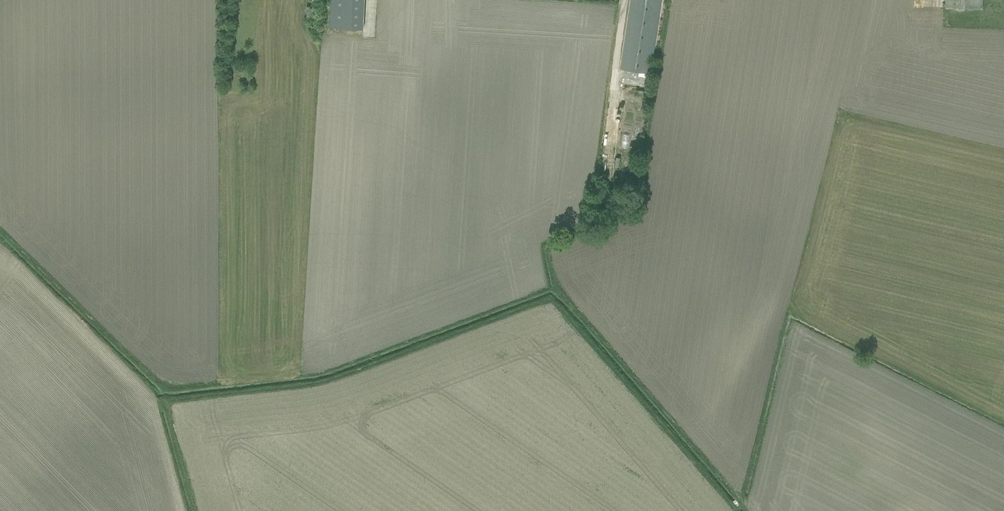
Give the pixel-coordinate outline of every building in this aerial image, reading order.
[(364,0),(330,0),(329,26),(348,28),(356,28),(362,28),(364,0)] [(619,68),(623,69),(620,81),(644,85),(646,72),(650,73),(661,0),(630,0),(619,68)] [(947,7),(983,8),(983,0),(947,0),(947,7)]
